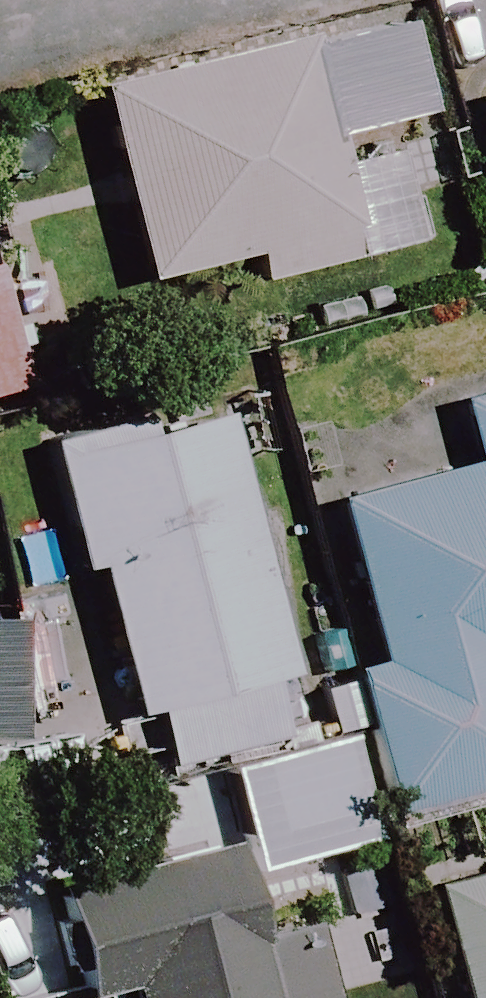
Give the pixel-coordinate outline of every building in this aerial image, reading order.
[(135,289),(244,264),(252,297),(414,259),(389,153),(327,167),(300,52),(91,101),(135,289)] [(470,108),(485,168),(485,104),(470,108)] [(0,276),(0,404),(24,400),(2,276),(0,276)] [(216,398),(54,441),(127,724),(289,682),(216,398)] [(376,675),(342,685),(386,834),(485,804),(485,408),(454,417),(470,472),(328,514),(376,675)] [(339,749),(217,780),(244,886),(366,855),(339,749)] [(316,934),(245,952),(212,823),(40,866),(73,997),(112,997),(126,995),(127,997),(332,997),(316,934)] [(420,880),(452,997),(485,997),(485,863),(420,880)]
